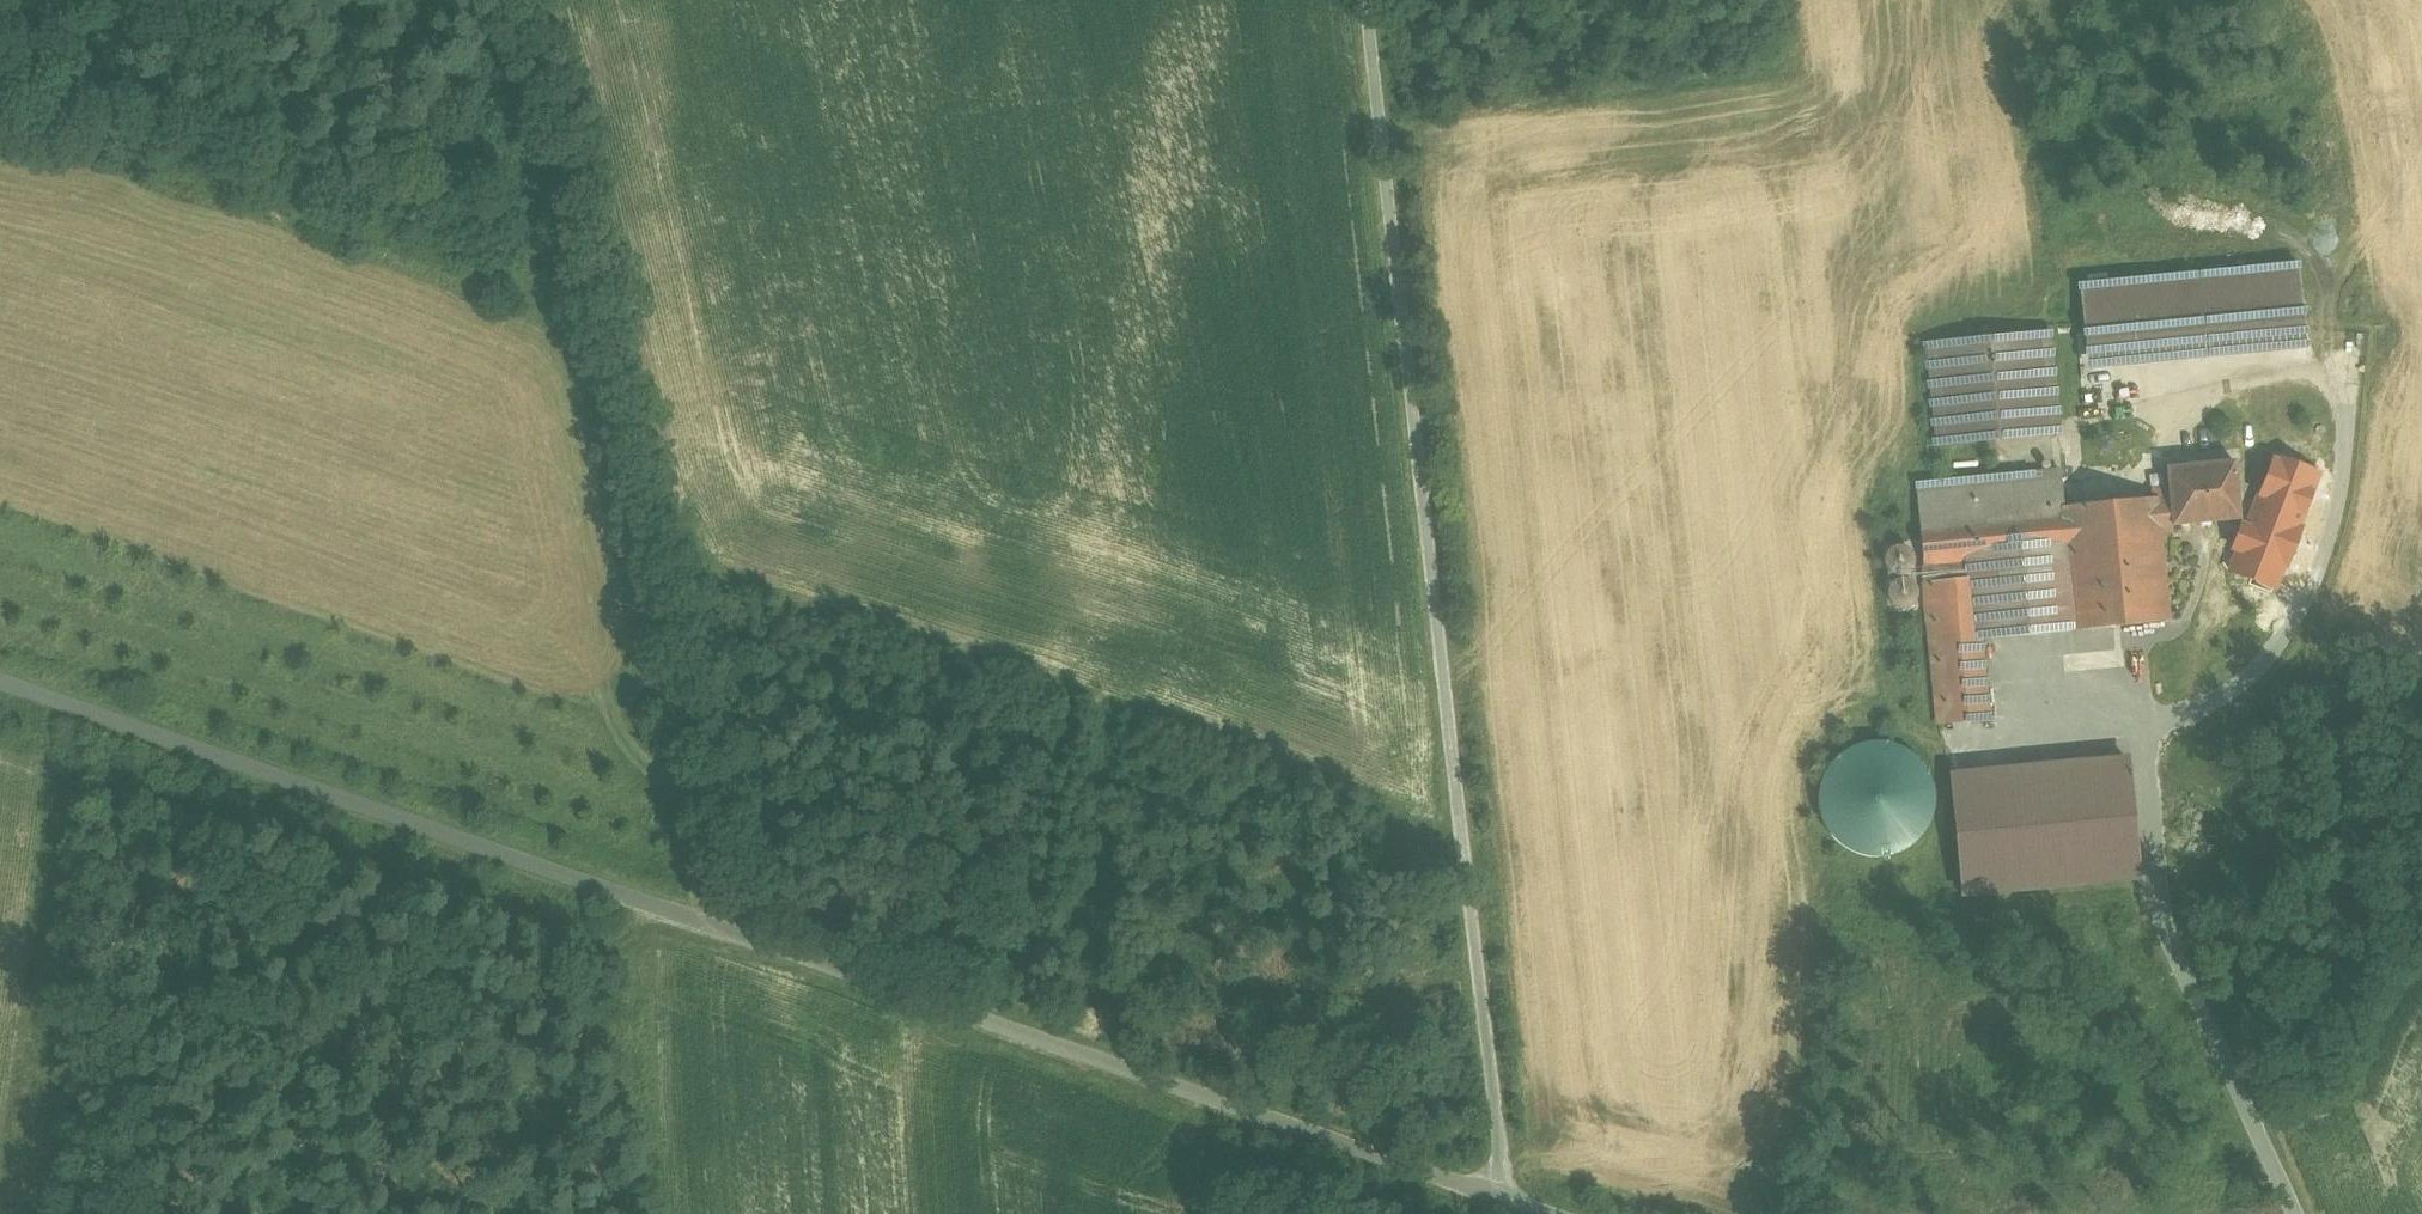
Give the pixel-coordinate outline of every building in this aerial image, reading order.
[(2070,288),(2075,345),(2077,369),(2296,350),(2289,269),(2070,288)] [(2048,330),(1920,343),(1931,451),(2059,439),(2048,330)] [(2235,462),(2167,468),(2169,490),(2173,526),(2240,520),(2235,462)] [(2275,465),(2274,520),(2302,520),(2304,465),(2275,465)] [(2061,472),(1916,485),(1924,566),(1972,561),(1980,639),(2075,631),(2063,507),(2065,507),(2061,472)] [(2169,490),(2152,491),(2153,498),(2158,498),(2161,534),(2174,533),(2173,526),(2169,490)] [(2065,507),(2063,507),(2075,631),(2170,621),(2161,534),(2158,498),(2153,498),(2065,507)] [(1900,545),(1895,546),(1893,547),(1890,549),(1888,551),(1887,553),(1886,556),(1885,558),(1885,561),(1885,564),(1886,566),(1887,569),(1890,572),(1892,574),(1894,575),(1897,576),(1901,576),(1905,575),(1908,574),(1911,571),(1914,568),(1915,565),(1915,563),(1916,560),(1915,557),(1915,555),(1913,552),(1911,550),(1909,548),(1905,546),(1900,545)] [(1972,561),(1924,566),(1940,725),(1988,721),(1980,639),(1972,561)] [(1900,578),(1896,580),(1893,582),(1892,583),(1890,585),(1889,588),(1888,591),(1888,594),(1889,597),(1889,599),(1891,602),(1893,604),(1895,606),(1898,607),(1901,608),(1905,608),(1908,608),(1911,606),(1914,604),(1917,601),(1918,598),(1919,596),(1919,593),(1918,590),(1918,588),(1916,585),(1914,583),(1912,580),(1908,578),(1904,578),(1900,578)] [(1844,750),(1826,764),(1815,784),(1812,807),(1819,829),(1833,847),(1853,858),(1876,861),(1898,855),(1917,840),(1928,820),(1930,797),(1924,775),(1910,757),(1889,746),(1867,743),(1844,750)] [(2128,786),(1961,792),(1963,849),(2130,843),(2128,786)]
